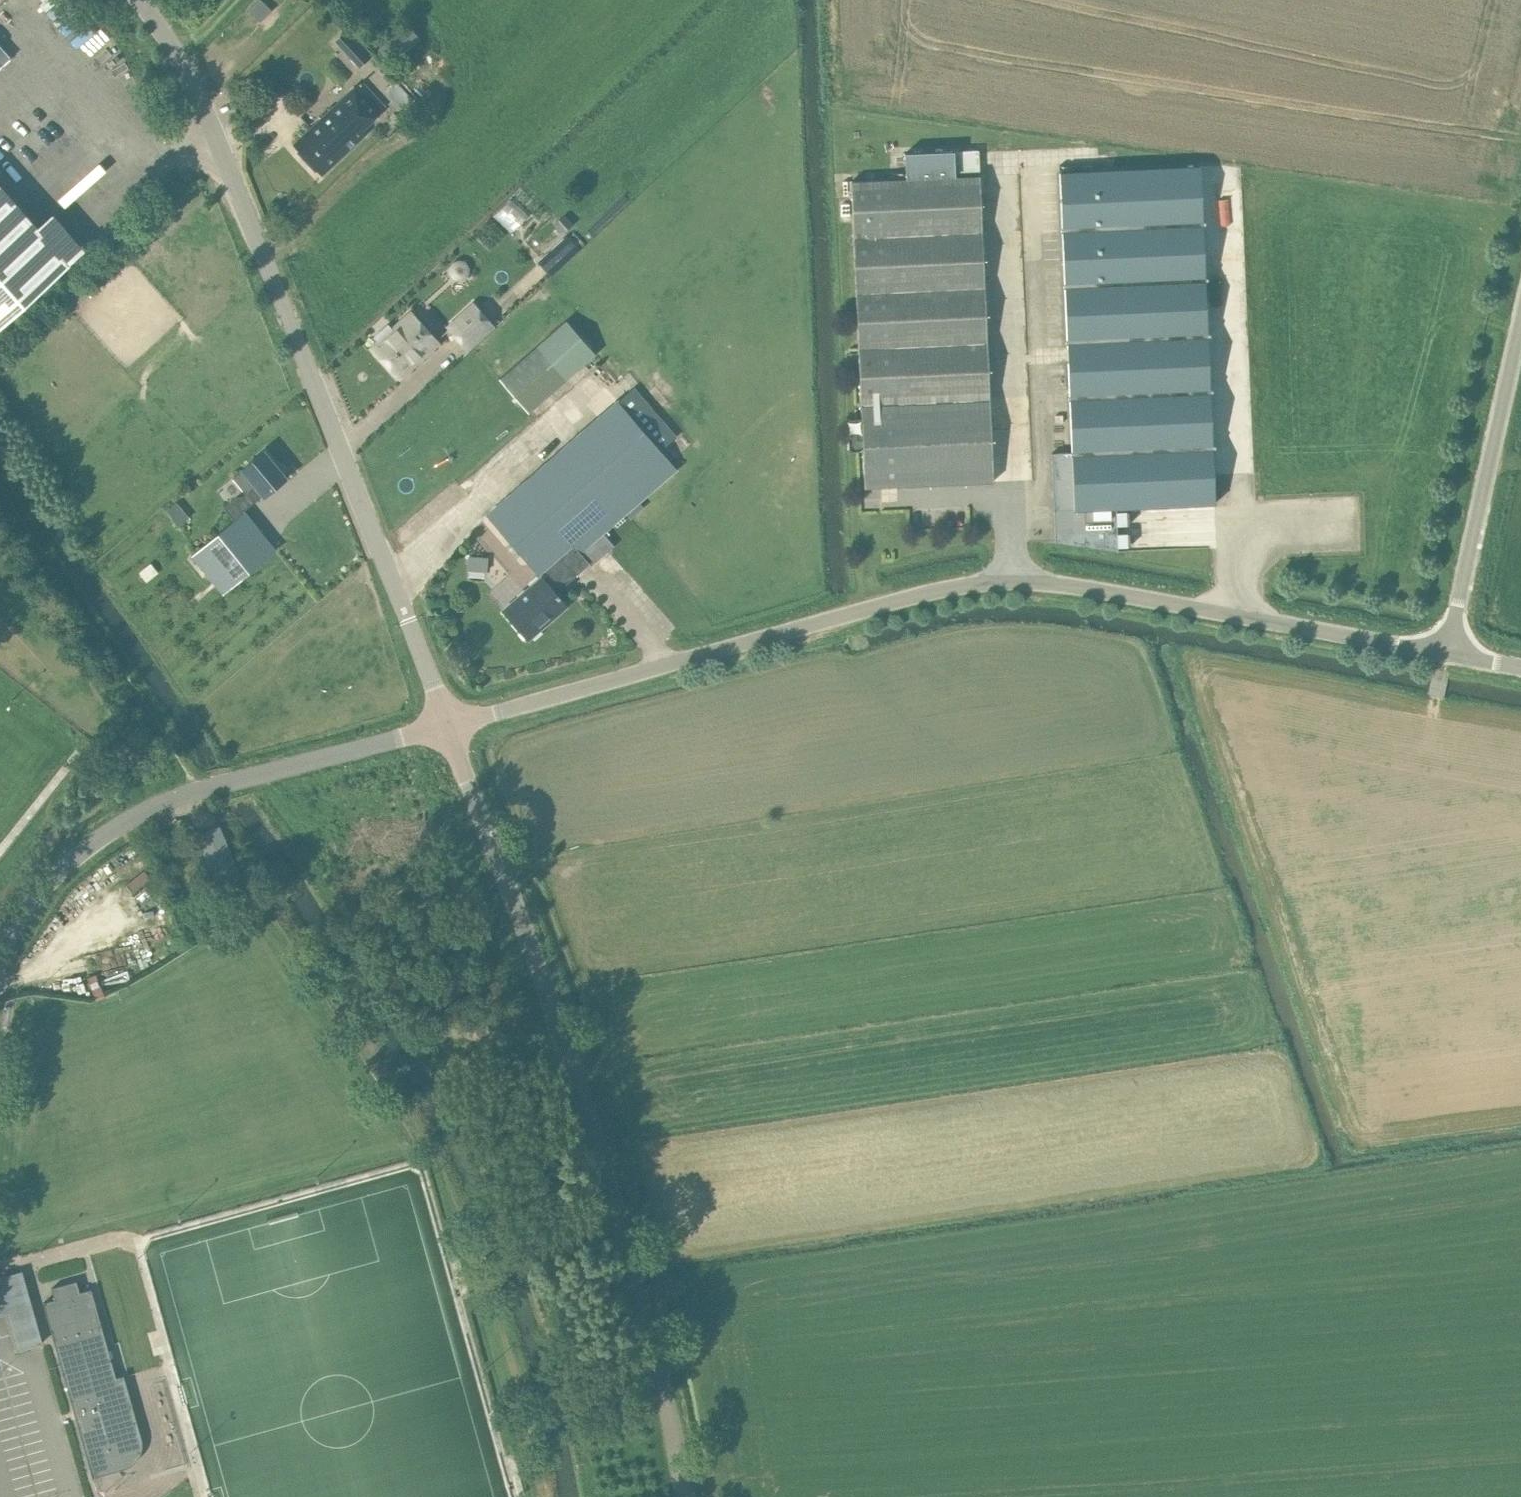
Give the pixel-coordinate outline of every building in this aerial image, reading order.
[(406,23),(376,51),(389,66),(420,38),(406,23)] [(357,38),(348,28),(335,41),(344,50),(357,38)] [(11,58),(0,45),(0,67),(11,58)] [(363,128),(376,116),(386,106),(364,82),(360,85),(359,84),(354,88),(353,87),(293,143),(321,173),(366,132),(363,128)] [(978,149),(906,153),(907,178),(979,174),(978,149)] [(1200,166),(1059,172),(1071,440),(1051,441),(1055,542),(1118,551),(1116,519),(1216,515),(1200,166)] [(993,482),(989,398),(980,176),(851,182),(864,487),(993,482)] [(70,262),(3,187),(0,184),(0,325),(70,262)] [(534,208),(513,190),(492,213),(512,232),(534,208)] [(552,216),(525,242),(538,256),(566,230),(552,216)] [(108,250),(127,233),(117,222),(99,239),(108,250)] [(552,276),(577,253),(564,239),(539,262),(552,276)] [(474,304),(450,326),(468,345),(492,323),(474,304)] [(424,353),(437,340),(412,312),(393,329),(388,323),(374,335),(380,341),(375,346),(396,370),(420,349),(424,353)] [(566,319),(498,377),(527,412),(596,353),(566,319)] [(677,437),(634,387),(619,400),(617,398),(485,513),(538,575),(545,569),(560,587),(589,561),(592,565),(616,546),(604,533),(627,514),(630,519),(644,507),(640,503),(678,469),(662,450),(677,437)] [(241,468),(242,469),(232,477),(245,493),(241,496),(237,496),(223,507),(233,519),(190,554),(223,593),(276,549),(245,509),(263,495),(286,476),(264,450),(241,468)] [(465,555),(464,569),(484,570),(485,556),(465,555)] [(541,575),(502,608),(528,638),(544,624),(541,621),(564,602),(541,575)] [(218,823),(197,831),(217,879),(237,870),(218,823)] [(227,883),(231,895),(248,888),(243,877),(227,883)] [(24,1284),(25,1284),(27,1284),(23,1272),(23,1270),(21,1270),(0,1276),(0,1315),(7,1313),(8,1313),(17,1347),(18,1348),(41,1342),(43,1341),(39,1328),(37,1328),(36,1328),(34,1319),(35,1319),(36,1319),(29,1293),(27,1293),(24,1284)] [(133,1438),(91,1287),(79,1291),(76,1279),(51,1286),(54,1298),(43,1301),(47,1315),(49,1314),(52,1323),(49,1324),(57,1349),(59,1348),(62,1357),(59,1358),(63,1372),(71,1370),(76,1387),(68,1389),(90,1468),(122,1459),(123,1459),(124,1458),(125,1458),(125,1457),(126,1457),(127,1456),(128,1456),(129,1455),(129,1454),(130,1453),(131,1453),(131,1452),(132,1451),(132,1450),(133,1449),(133,1448),(133,1447),(134,1446),(134,1445),(134,1444),(134,1443),(134,1442),(134,1441),(134,1440),(133,1439),(133,1438)]
